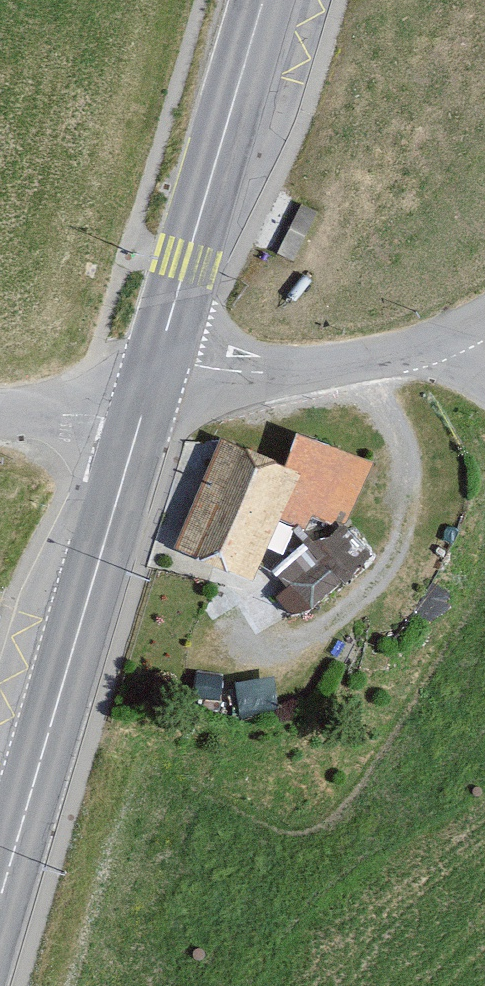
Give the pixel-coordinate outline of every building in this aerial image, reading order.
[(306,470),(229,448),(196,560),(287,587),(309,514),(366,531),(386,463),(314,442),(306,470)]
